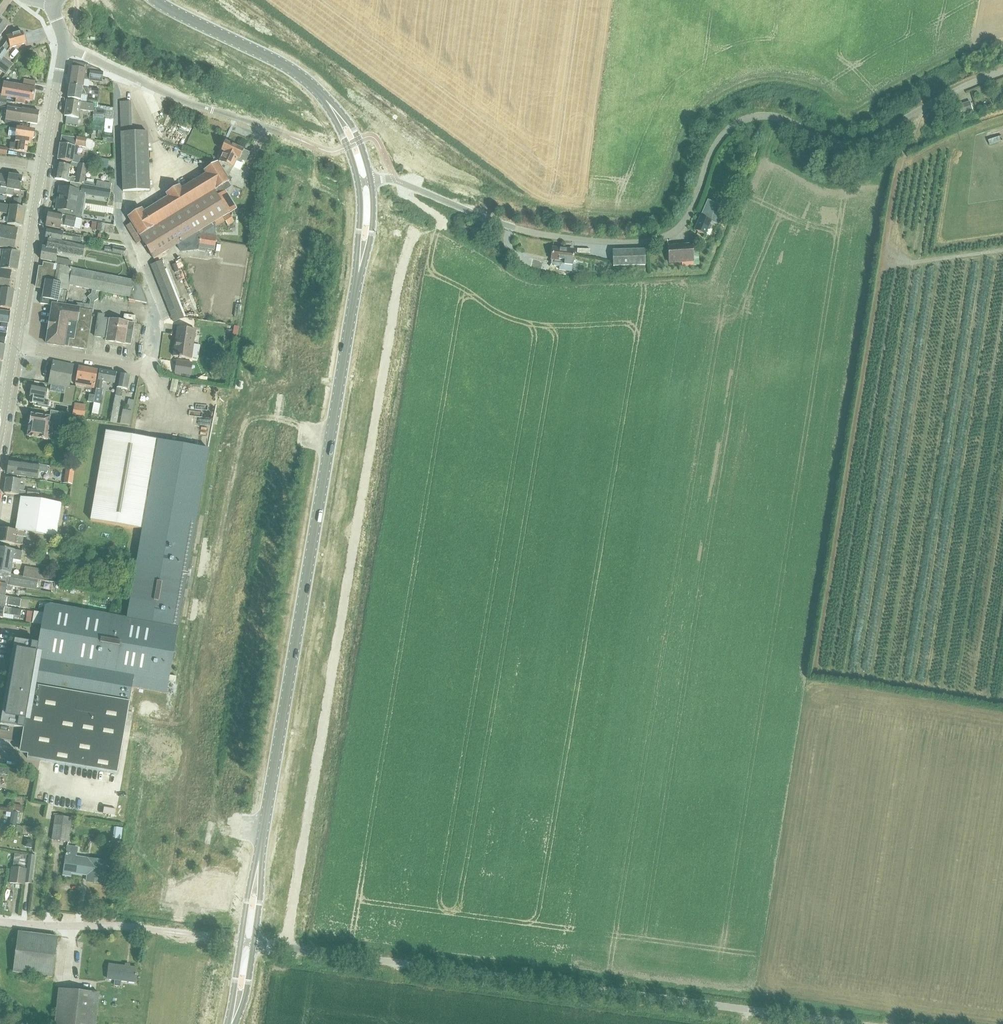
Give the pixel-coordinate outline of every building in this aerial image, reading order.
[(7,75),(14,65),(4,58),(11,48),(26,44),(23,32),(7,37),(8,40),(1,50),(0,49),(0,70),(7,75)] [(27,57),(34,60),(36,55),(29,51),(27,57)] [(73,63),(69,86),(83,88),(84,77),(89,78),(89,81),(102,83),(103,72),(86,65),(73,63)] [(5,101),(6,96),(17,98),(16,103),(24,104),(25,100),(32,102),(36,83),(24,81),(23,87),(19,87),(4,84),(3,88),(2,94),(0,94),(0,100),(5,101)] [(83,88),(69,86),(68,98),(81,100),(81,95),(87,96),(86,101),(97,103),(99,90),(83,88)] [(67,101),(64,117),(67,117),(66,124),(77,125),(78,119),(80,110),(93,112),(94,105),(67,101)] [(131,102),(120,102),(123,191),(149,191),(147,132),(132,132),(131,102)] [(963,118),(974,115),(971,102),(959,106),(962,116),(963,118)] [(93,112),(92,115),(104,117),(105,110),(94,108),(95,105),(94,105),(93,112)] [(5,120),(5,123),(20,125),(20,122),(37,124),(39,111),(21,109),(21,110),(7,108),(5,120)] [(9,128),(8,136),(16,137),(15,142),(14,142),(14,144),(10,143),(9,150),(26,152),(28,144),(29,144),(30,140),(32,140),(33,138),(35,137),(35,134),(33,133),(34,131),(17,129),(9,128)] [(186,140),(191,133),(185,129),(180,137),(186,140)] [(990,138),(991,144),(1002,142),(1002,139),(1002,136),(990,138)] [(61,137),(58,161),(79,165),(80,157),(76,156),(78,147),(85,148),(86,144),(87,139),(76,137),(76,139),(61,137)] [(219,162),(216,164),(226,180),(232,168),(236,161),(240,163),(241,161),(245,162),(249,154),(242,151),(242,150),(225,143),(221,151),(223,153),(219,162)] [(55,180),(70,183),(83,186),(87,166),(86,166),(58,161),(55,180)] [(142,241),(153,260),(176,246),(180,243),(184,241),(198,233),(215,222),(222,218),(227,215),(213,191),(228,182),(226,180),(216,164),(203,172),(205,175),(181,190),(179,186),(165,194),(167,198),(143,213),(141,209),(128,217),(131,223),(126,226),(136,244),(142,241)] [(0,191),(0,194),(5,194),(13,196),(14,190),(20,191),(23,177),(9,174),(8,177),(2,176),(0,191)] [(111,184),(97,182),(96,188),(110,190),(111,184)] [(61,188),(56,209),(59,209),(58,215),(68,217),(72,218),(73,212),(75,203),(77,204),(78,193),(89,195),(109,199),(110,191),(83,186),(70,183),(69,189),(61,188)] [(706,199),(699,216),(698,216),(693,229),(705,234),(710,222),(713,223),(720,206),(706,199)] [(5,213),(5,214),(9,214),(7,224),(22,226),(25,208),(0,204),(0,212),(5,213)] [(48,213),(46,226),(60,229),(61,226),(74,228),(74,226),(76,218),(72,218),(68,217),(58,215),(48,213)] [(228,225),(234,222),(229,215),(223,218),(228,225)] [(222,218),(215,222),(217,226),(225,222),(222,218)] [(0,236),(0,248),(14,250),(17,229),(0,226),(0,234),(0,236)] [(45,234),(45,237),(45,239),(45,240),(48,240),(61,243),(72,245),(73,237),(63,235),(63,232),(47,229),(46,233),(45,234)] [(180,243),(176,246),(180,252),(198,250),(198,246),(200,236),(198,233),(184,241),(180,243)] [(198,246),(198,250),(205,252),(206,249),(214,251),(216,237),(200,234),(200,236),(198,246)] [(43,248),(41,260),(56,263),(55,266),(71,269),(72,262),(57,259),(58,253),(83,258),(85,249),(48,241),(47,249),(43,248)] [(691,244),(668,245),(669,265),(681,264),(681,266),(698,265),(697,253),(692,253),(691,244)] [(554,262),(553,265),(559,266),(558,270),(570,271),(572,250),(552,247),(550,262),(554,262)] [(11,271),(17,272),(20,253),(0,250),(0,257),(2,258),(0,269),(11,271)] [(612,250),(612,266),(643,266),(643,250),(612,250)] [(163,268),(161,262),(150,266),(153,272),(163,268)] [(99,291),(129,297),(129,300),(146,303),(138,282),(83,271),(71,269),(55,266),(44,263),(44,269),(40,268),(36,288),(44,289),(43,298),(42,298),(41,304),(53,306),(47,344),(87,350),(92,311),(93,311),(94,306),(95,302),(99,299),(96,296),(97,290),(99,291)] [(165,273),(164,270),(163,268),(153,272),(154,274),(155,278),(165,273)] [(0,269),(0,286),(8,288),(11,271),(0,269)] [(168,279),(167,277),(165,273),(155,278),(157,281),(157,283),(168,279)] [(170,285),(168,279),(157,283),(160,289),(170,285)] [(170,285),(160,289),(162,295),(172,291),(170,285)] [(11,310),(14,291),(2,289),(0,289),(0,308),(11,310)] [(175,297),(173,293),(172,291),(162,295),(163,297),(164,301),(175,297)] [(177,302),(176,300),(175,297),(164,301),(166,305),(167,306),(177,302)] [(179,308),(177,302),(167,306),(169,312),(179,308)] [(183,318),(179,308),(169,312),(173,322),(183,318)] [(1,323),(0,327),(7,328),(8,324),(10,312),(0,311),(0,322),(1,323)] [(106,341),(123,344),(131,345),(135,323),(104,318),(105,315),(99,314),(95,337),(107,339),(106,341)] [(196,330),(178,327),(173,357),(191,359),(196,330)] [(177,361),(175,374),(190,376),(192,363),(177,361)] [(58,376),(60,363),(53,362),(51,374),(58,376)] [(65,377),(67,365),(60,363),(58,376),(65,377)] [(74,366),(67,365),(65,377),(72,379),(74,366)] [(75,385),(94,389),(97,370),(79,367),(75,385)] [(116,374),(99,371),(93,403),(100,404),(102,390),(100,390),(102,381),(114,384),(116,374)] [(58,376),(51,374),(49,384),(51,384),(58,386),(67,387),(70,388),(70,386),(72,379),(65,377),(58,376)] [(121,389),(127,390),(130,376),(119,374),(110,423),(116,424),(122,393),(120,393),(121,389)] [(172,392),(178,393),(180,381),(174,380),(172,392)] [(51,384),(50,391),(57,393),(58,386),(51,384)] [(48,389),(32,386),(30,397),(31,397),(30,403),(33,404),(33,406),(48,409),(49,402),(45,401),(48,389)] [(75,387),(70,386),(70,388),(67,387),(65,399),(73,401),(75,387)] [(129,425),(134,401),(129,400),(126,411),(123,410),(120,424),(129,425)] [(72,414),(84,416),(86,404),(74,402),(72,414)] [(31,414),(28,436),(51,440),(53,424),(59,425),(61,413),(51,411),(50,417),(31,414)] [(45,606),(38,644),(15,640),(0,724),(23,728),(21,742),(30,743),(27,758),(117,773),(132,687),(167,693),(169,681),(175,682),(176,677),(170,676),(209,450),(106,432),(91,521),(142,530),(126,619),(49,605),(45,606)] [(8,462),(6,474),(27,477),(27,475),(37,476),(38,471),(39,472),(46,473),(47,466),(40,465),(39,465),(21,462),(21,464),(9,462),(8,462)] [(73,470),(66,469),(64,482),(72,483),(73,470)] [(6,477),(3,493),(4,493),(39,498),(38,491),(28,489),(27,491),(25,491),(24,491),(25,486),(20,485),(20,480),(6,477)] [(20,498),(16,531),(16,532),(55,538),(61,504),(20,498)] [(16,531),(0,529),(0,542),(22,545),(23,537),(27,538),(27,541),(54,545),(55,538),(16,532),(16,531)] [(11,575),(13,560),(21,561),(22,552),(0,548),(0,573),(11,575)] [(46,570),(25,567),(23,578),(44,581),(46,570)] [(0,573),(0,584),(26,589),(36,591),(37,581),(11,576),(11,575),(0,573)] [(5,596),(6,589),(7,589),(8,591),(12,592),(13,587),(0,584),(0,596),(5,596)] [(91,594),(90,605),(107,606),(107,595),(91,594)] [(4,608),(4,607),(8,608),(8,606),(19,608),(21,599),(5,596),(0,596),(0,608),(4,608)] [(3,618),(4,614),(10,615),(15,616),(20,616),(21,610),(16,609),(11,608),(8,608),(4,607),(4,608),(0,608),(0,617),(3,618)] [(55,819),(52,839),(69,842),(72,821),(55,819)] [(114,839),(124,840),(125,828),(116,826),(114,839)] [(25,840),(24,847),(32,848),(33,841),(25,840)] [(68,846),(64,875),(71,876),(71,872),(88,875),(87,881),(102,883),(103,874),(104,875),(106,862),(76,857),(77,847),(68,846)] [(35,856),(29,855),(26,883),(32,884),(35,856)] [(12,868),(10,883),(25,885),(27,869),(12,868)] [(57,938),(18,933),(12,972),(52,977),(57,938)] [(114,986),(120,987),(121,980),(134,982),(136,968),(108,965),(107,979),(114,980),(114,986)] [(59,989),(54,1023),(95,1023),(99,994),(59,989)]
